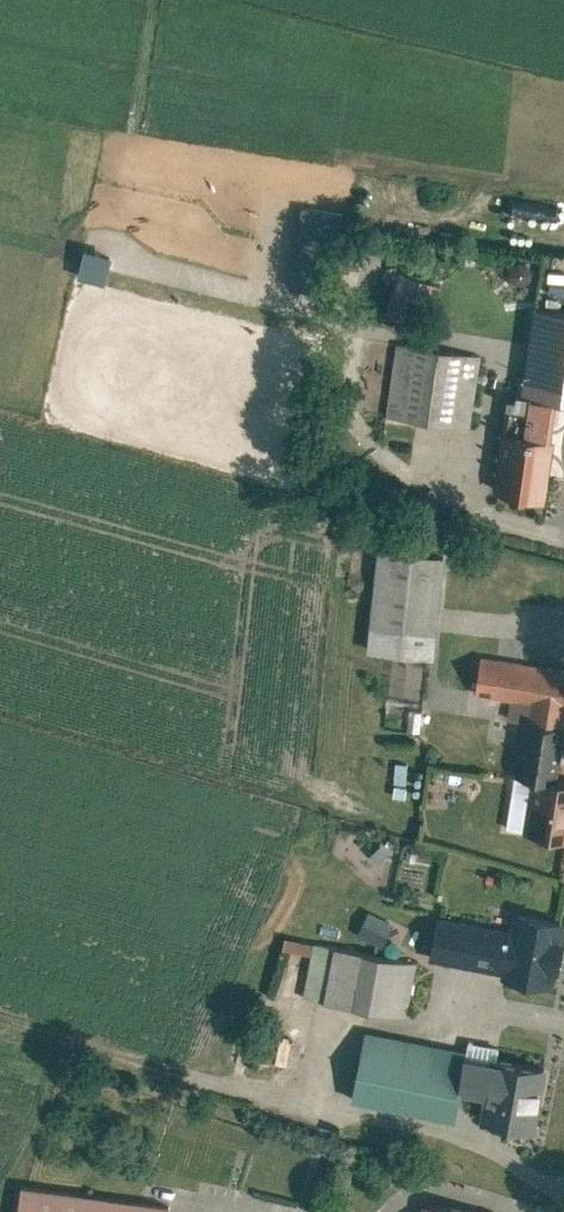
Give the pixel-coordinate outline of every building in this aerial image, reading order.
[(525,307),(511,395),(552,399),(563,401),(563,311),(525,307)] [(479,352),(393,341),(384,413),(469,424),(479,352)] [(552,399),(511,395),(498,394),(485,493),(539,498),(552,399)] [(436,554),(369,547),(359,650),(427,656),(436,554)] [(475,654),(470,692),(522,700),(520,719),(563,723),(563,666),(475,654)] [(513,718),(506,774),(526,776),(562,780),(563,764),(563,723),(520,719),(513,718)] [(406,762),(393,760),(389,796),(402,797),(406,762)] [(526,776),(518,832),(563,839),(563,780),(562,780),(526,776)] [(404,920),(373,904),(359,931),(391,947),(404,920)] [(444,913),(436,954),(563,983),(563,978),(563,914),(520,905),(516,928),(444,913)] [(426,958),(323,939),(311,994),(416,1014),(426,958)] [(477,1047),(368,1028),(357,1097),(466,1115),(471,1085),(477,1047)] [(511,1040),(479,1034),(477,1047),(471,1085),(494,1091),(488,1120),(551,1132),(563,1061),(509,1054),(511,1040)] [(28,1185),(25,1211),(177,1211),(179,1203),(28,1185)] [(503,1211),(429,1198),(426,1211),(502,1211),(503,1211)]
